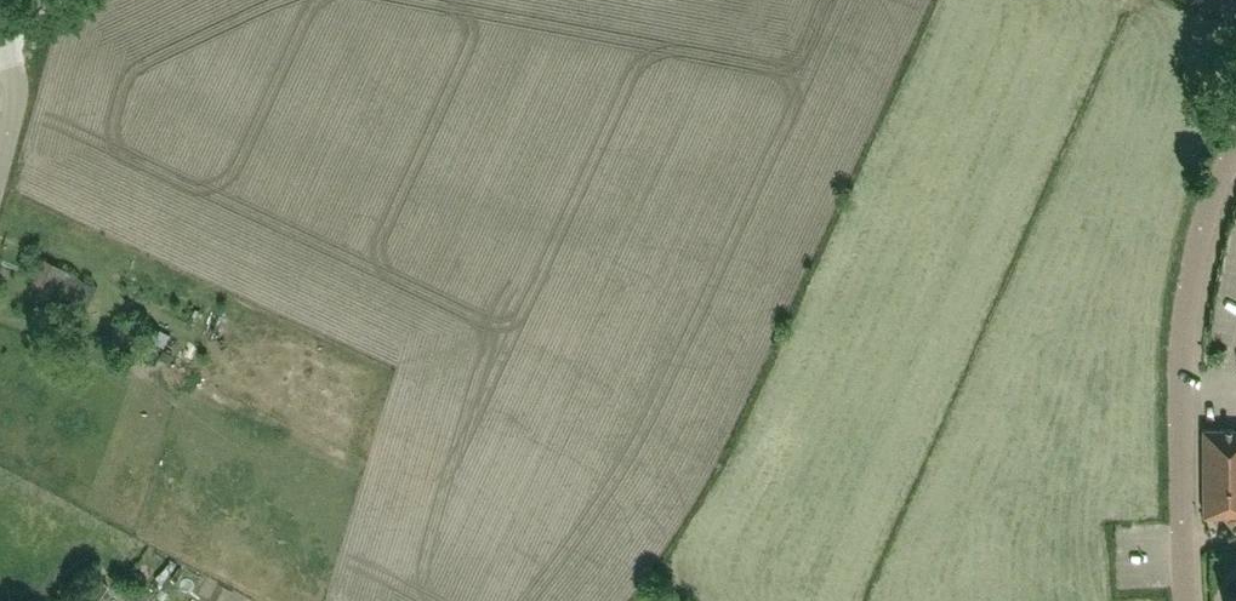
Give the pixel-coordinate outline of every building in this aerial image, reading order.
[(70,290),(75,280),(68,276),(70,270),(51,260),(40,281),(60,291),(63,286),(70,290)] [(1235,515),(1235,428),(1203,428),(1203,515),(1235,515)]
